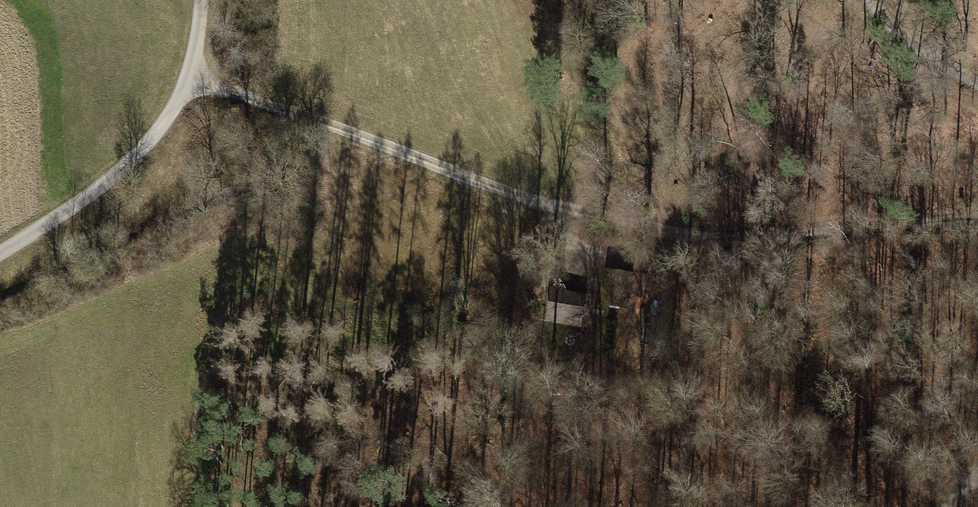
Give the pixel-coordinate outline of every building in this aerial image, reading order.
[(584,299),(567,293),(561,312),(578,318),(584,299)]
